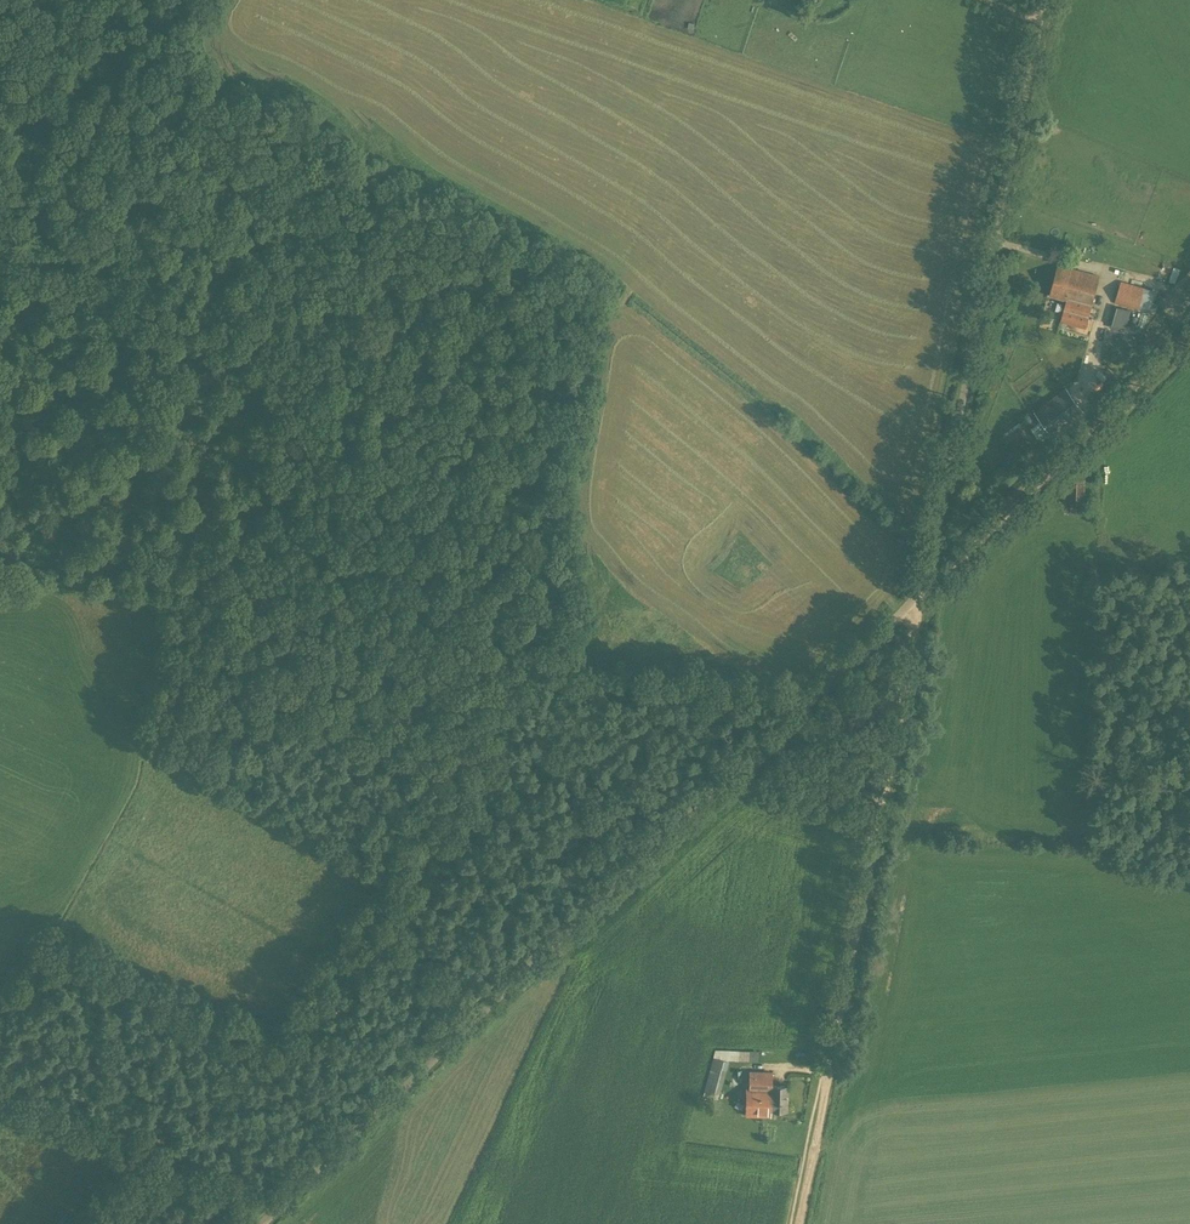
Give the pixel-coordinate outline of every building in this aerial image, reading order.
[(1178,281),(1183,268),(1167,262),(1162,275),(1178,281)] [(1068,299),(1061,321),(1085,327),(1099,276),(1059,265),(1051,295),(1068,299)] [(1114,302),(1149,312),(1155,292),(1121,281),(1114,302)] [(1131,310),(1114,305),(1109,323),(1126,328),(1131,310)] [(1065,389),(1035,412),(1054,437),(1084,414),(1065,389)] [(1085,477),(1084,477),(1084,469),(1075,468),(1075,478),(1062,478),(1062,501),(1085,503),(1085,477)] [(822,792),(846,798),(849,787),(825,781),(822,792)] [(716,1049),(713,1060),(729,1060),(729,1059),(749,1061),(749,1051),(716,1049)] [(713,1060),(709,1071),(725,1071),(729,1060),(713,1060)] [(725,1071),(709,1071),(703,1091),(719,1096),(725,1071)] [(766,1099),(767,1072),(750,1072),(749,1088),(746,1088),(745,1115),(764,1115),(764,1110),(765,1110),(765,1099),(766,1099)] [(772,1073),(767,1072),(766,1099),(765,1099),(765,1110),(787,1110),(788,1085),(772,1085),(772,1073)]
